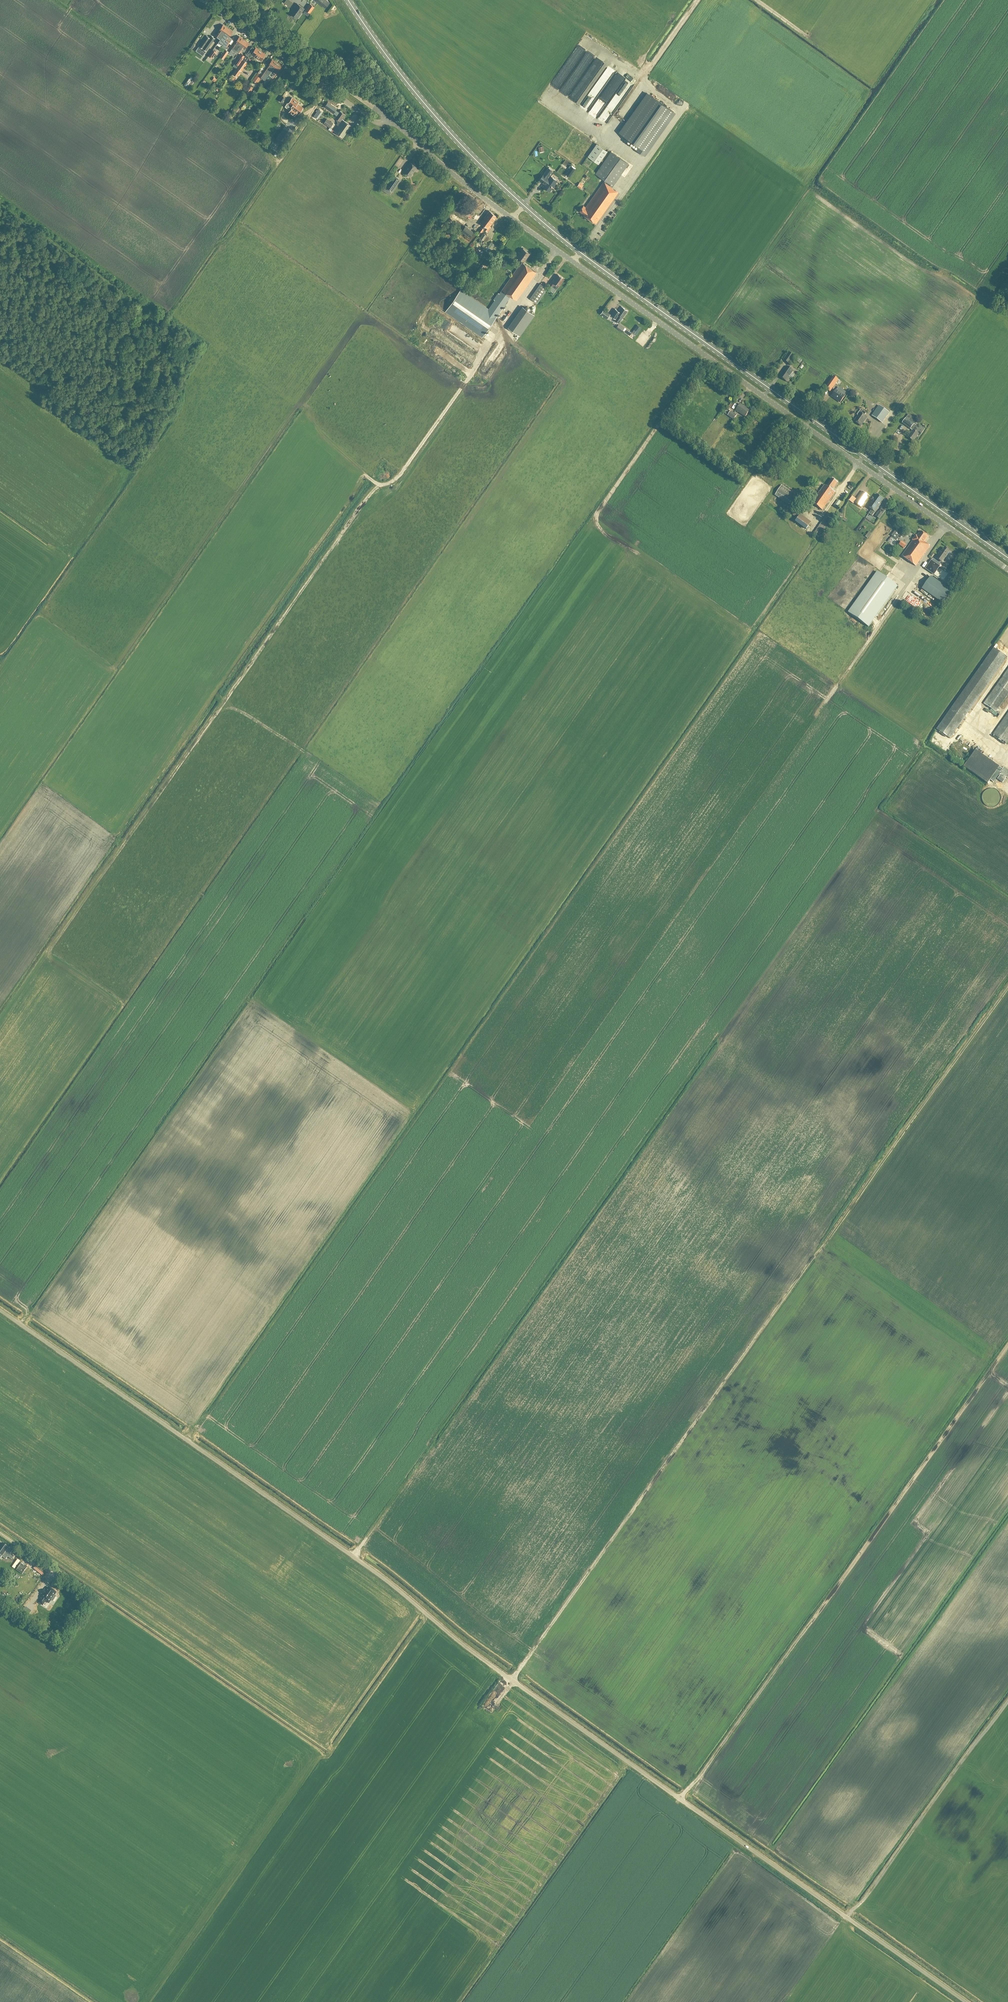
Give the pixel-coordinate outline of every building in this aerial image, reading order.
[(297,18),(304,9),(297,3),(290,13),(297,18)] [(310,13),(314,7),(310,4),(305,10),(310,13)] [(219,30),(219,31),(216,35),(220,39),(228,28),(223,25),(219,30)] [(228,28),(220,39),(221,39),(218,42),(222,45),(223,43),(227,46),(231,41),(227,39),(233,31),(228,28)] [(215,38),(212,36),(210,38),(207,35),(199,46),(206,51),(215,38)] [(237,51),(237,50),(244,40),(240,36),(237,39),(236,39),(231,46),(233,48),(232,49),(234,50),(235,49),(237,51)] [(237,50),(237,51),(240,53),(242,50),(244,52),(245,52),(246,50),(246,49),(245,48),(249,43),(244,40),(237,50)] [(577,43),(560,72),(564,74),(564,75),(567,77),(585,47),(577,43)] [(261,60),(265,55),(256,48),(255,49),(253,47),(252,47),(247,55),(250,57),(252,54),(258,58),(258,59),(260,60),(260,59),(261,60)] [(228,51),(226,49),(220,57),(223,59),(228,51)] [(584,68),(593,58),(588,53),(579,63),(584,68)] [(237,69),(242,60),(239,58),(233,66),(237,69)] [(270,73),(277,63),(273,59),(269,65),(264,71),(269,74),(270,73)] [(248,63),(243,60),(233,74),(238,77),(242,71),(248,63)] [(277,63),(270,73),(272,75),(276,70),(278,72),(282,66),(277,63)] [(591,71),(589,74),(592,77),(601,66),(599,64),(598,66),(594,63),(589,70),(591,71)] [(576,64),(561,90),(567,94),(583,68),(576,64)] [(612,75),(616,71),(610,65),(606,69),(612,75)] [(611,74),(604,69),(581,106),(588,111),(611,74)] [(258,73),(253,80),(258,83),(263,76),(258,73)] [(605,121),(629,83),(624,79),(600,118),(605,121)] [(675,113),(647,93),(620,133),(639,146),(636,150),(644,156),(675,113)] [(297,112),(299,113),(303,108),(297,104),(299,102),(293,98),(288,103),(292,106),(291,108),(292,108),(289,112),(294,115),(297,112)] [(343,137),(351,125),(342,119),(346,115),(339,110),(334,117),(337,119),(336,119),(336,120),(338,122),(337,124),(338,125),(334,130),(343,137)] [(323,123),(330,128),(333,124),(327,119),(323,123)] [(290,135),(282,130),(276,139),(283,145),(290,135)] [(276,143),(270,139),(267,144),(273,148),(276,143)] [(596,142),(588,156),(599,162),(607,148),(596,142)] [(611,188),(628,164),(611,152),(596,173),(605,180),(604,181),(585,208),(583,207),(580,211),(583,213),(596,223),(618,192),(611,188)] [(410,176),(417,167),(410,162),(403,172),(410,176)] [(571,167),(566,175),(570,178),(576,170),(571,167)] [(552,170),(548,168),(539,180),(545,184),(543,186),(544,186),(547,188),(546,189),(549,191),(557,180),(550,176),(549,178),(547,177),(552,170)] [(401,180),(393,174),(384,186),(393,192),(401,180)] [(458,215),(452,210),(445,221),(450,225),(458,215)] [(493,213),(489,211),(480,222),(484,225),(493,213)] [(493,213),(484,225),(483,228),(487,232),(491,227),(489,226),(497,216),(493,213)] [(470,237),(473,232),(465,226),(462,231),(470,237)] [(522,262),(523,263),(530,253),(523,248),(517,256),(522,260),(521,262),(522,262)] [(536,272),(523,263),(522,262),(521,262),(501,291),(499,294),(498,293),(494,299),(495,300),(488,309),(461,290),(446,311),(482,336),(510,296),(516,300),(536,272)] [(559,286),(564,279),(558,274),(553,281),(552,281),(550,284),(556,289),(559,286)] [(540,284),(530,299),(537,303),(547,289),(540,284)] [(510,327),(521,334),(535,313),(524,306),(510,327)] [(614,320),(619,323),(627,311),(622,307),(618,311),(615,309),(610,315),(615,319),(614,320)] [(607,319),(610,315),(603,310),(600,314),(607,319)] [(641,328),(634,323),(629,330),(636,335),(641,328)] [(455,325),(450,332),(454,335),(459,328),(455,325)] [(495,361),(504,346),(499,344),(490,358),(495,361)] [(789,353),(784,360),(789,364),(794,357),(789,353)] [(789,376),(793,370),(788,366),(780,377),(787,382),(790,377),(789,376)] [(831,380),(826,388),(830,391),(836,383),(838,380),(834,377),(831,380)] [(832,396),(840,402),(845,396),(840,392),(841,391),(837,388),(832,396)] [(745,416),(750,411),(741,404),(736,410),(745,416)] [(882,422),(890,412),(880,405),(872,415),(882,422)] [(866,413),(861,409),(857,415),(858,416),(854,421),(861,426),(867,417),(864,416),(866,413)] [(734,420),(737,415),(731,410),(728,415),(734,420)] [(911,429),(914,424),(906,417),(902,422),(911,429)] [(920,435),(925,429),(918,424),(914,430),(913,429),(911,433),(908,437),(914,441),(919,434),(920,435)] [(832,490),(838,482),(832,478),(827,486),(825,484),(812,502),(822,510),(835,492),(832,490)] [(782,485),(775,495),(792,507),(799,497),(782,485)] [(868,495),(862,491),(854,503),(860,507),(868,495)] [(871,509),(875,512),(884,500),(883,499),(883,498),(882,497),(881,497),(877,494),(868,507),(868,508),(870,510),(871,509)] [(801,511),(795,517),(804,527),(811,521),(801,511)] [(916,565),(930,546),(924,542),(928,536),(921,531),(917,537),(916,536),(913,540),(902,556),(916,565)] [(937,557),(940,559),(943,561),(950,551),(944,548),(942,551),(941,551),(937,557)] [(934,561),(928,569),(936,575),(942,567),(934,561)] [(848,612),(868,627),(898,586),(877,572),(848,612)] [(943,603),(952,591),(931,576),(922,588),(943,603)] [(950,738),(1007,657),(994,647),(936,728),(950,738)] [(1007,695),(1007,668),(984,703),(996,712),(1007,695)] [(1007,741),(1007,713),(994,734),(1007,743),(1007,741)] [(1005,766),(1001,772),(1002,773),(1000,776),(1005,779),(1007,776),(1007,777),(1007,768),(1005,766)] [(0,1558),(1,1558),(2,1556),(3,1557),(5,1554),(12,1559),(14,1556),(7,1551),(9,1547),(2,1543),(0,1546),(0,1558)] [(51,1600),(53,1601),(56,1596),(54,1595),(56,1592),(48,1587),(46,1591),(45,1591),(43,1594),(43,1595),(41,1598),(42,1598),(39,1603),(43,1605),(46,1601),(49,1603),(51,1600)]
